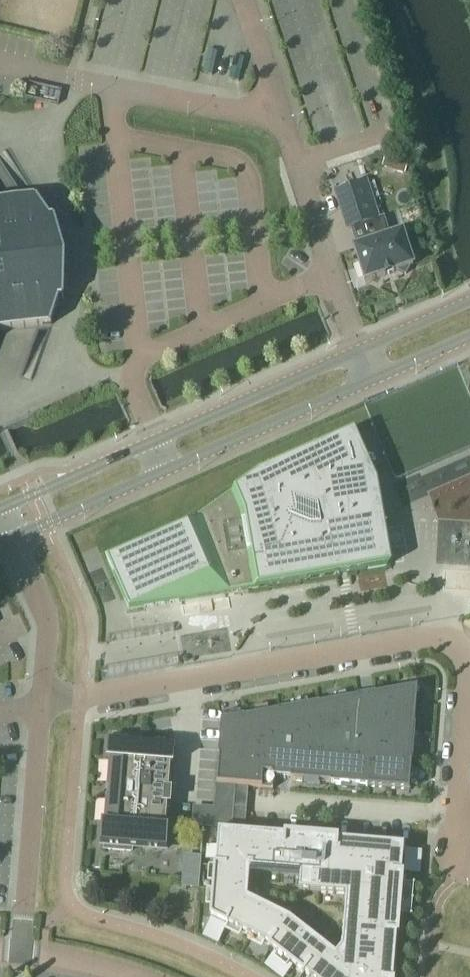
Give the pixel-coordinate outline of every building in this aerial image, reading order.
[(347,231),(378,221),(366,184),(335,194),(347,231)] [(50,326),(59,302),(56,302),(50,279),(46,279),(42,248),(46,247),(47,223),(50,222),(36,200),(0,204),(0,332),(50,326)] [(407,252),(402,235),(354,250),(364,283),(394,274),(394,273),(397,272),(405,276),(409,268),(412,267),(411,263),(415,256),(407,252)] [(106,561),(128,612),(386,567),(374,497),(347,436),(259,474),(187,525),(106,561)] [(393,499),(400,499),(439,482),(446,482),(450,491),(454,491),(454,504),(466,504),(466,491),(463,491),(463,477),(469,477),(469,469),(468,470),(468,471),(461,455),(452,455),(433,463),(433,471),(417,471),(401,478),(393,478),(393,499)] [(461,588),(462,568),(436,567),(435,588),(461,588)] [(94,641),(91,676),(145,680),(146,668),(163,670),(165,654),(111,650),(112,642),(94,641)] [(418,691),(222,725),(217,787),(271,790),(272,777),(291,779),(291,785),(410,793),(418,691)] [(113,743),(109,743),(107,762),(111,762),(108,791),(112,791),(111,799),(108,798),(105,827),(102,827),(101,846),(105,846),(104,851),(130,853),(131,848),(165,851),(166,832),(163,832),(165,806),(169,806),(170,793),(166,793),(168,767),(172,767),(173,748),(139,745),(139,740),(113,738),(113,743)] [(202,828),(230,830),(233,789),(216,787),(214,811),(203,810),(202,828)] [(218,832),(215,868),(210,919),(226,926),(227,926),(269,947),(269,948),(303,975),(307,976),(393,976),(396,935),(397,935),(402,876),(401,876),(403,847),(337,842),(337,841),(321,840),(320,853),(302,852),(303,838),(285,837),(284,838),(218,832)] [(200,859),(184,858),(181,888),(198,890),(200,859)]
